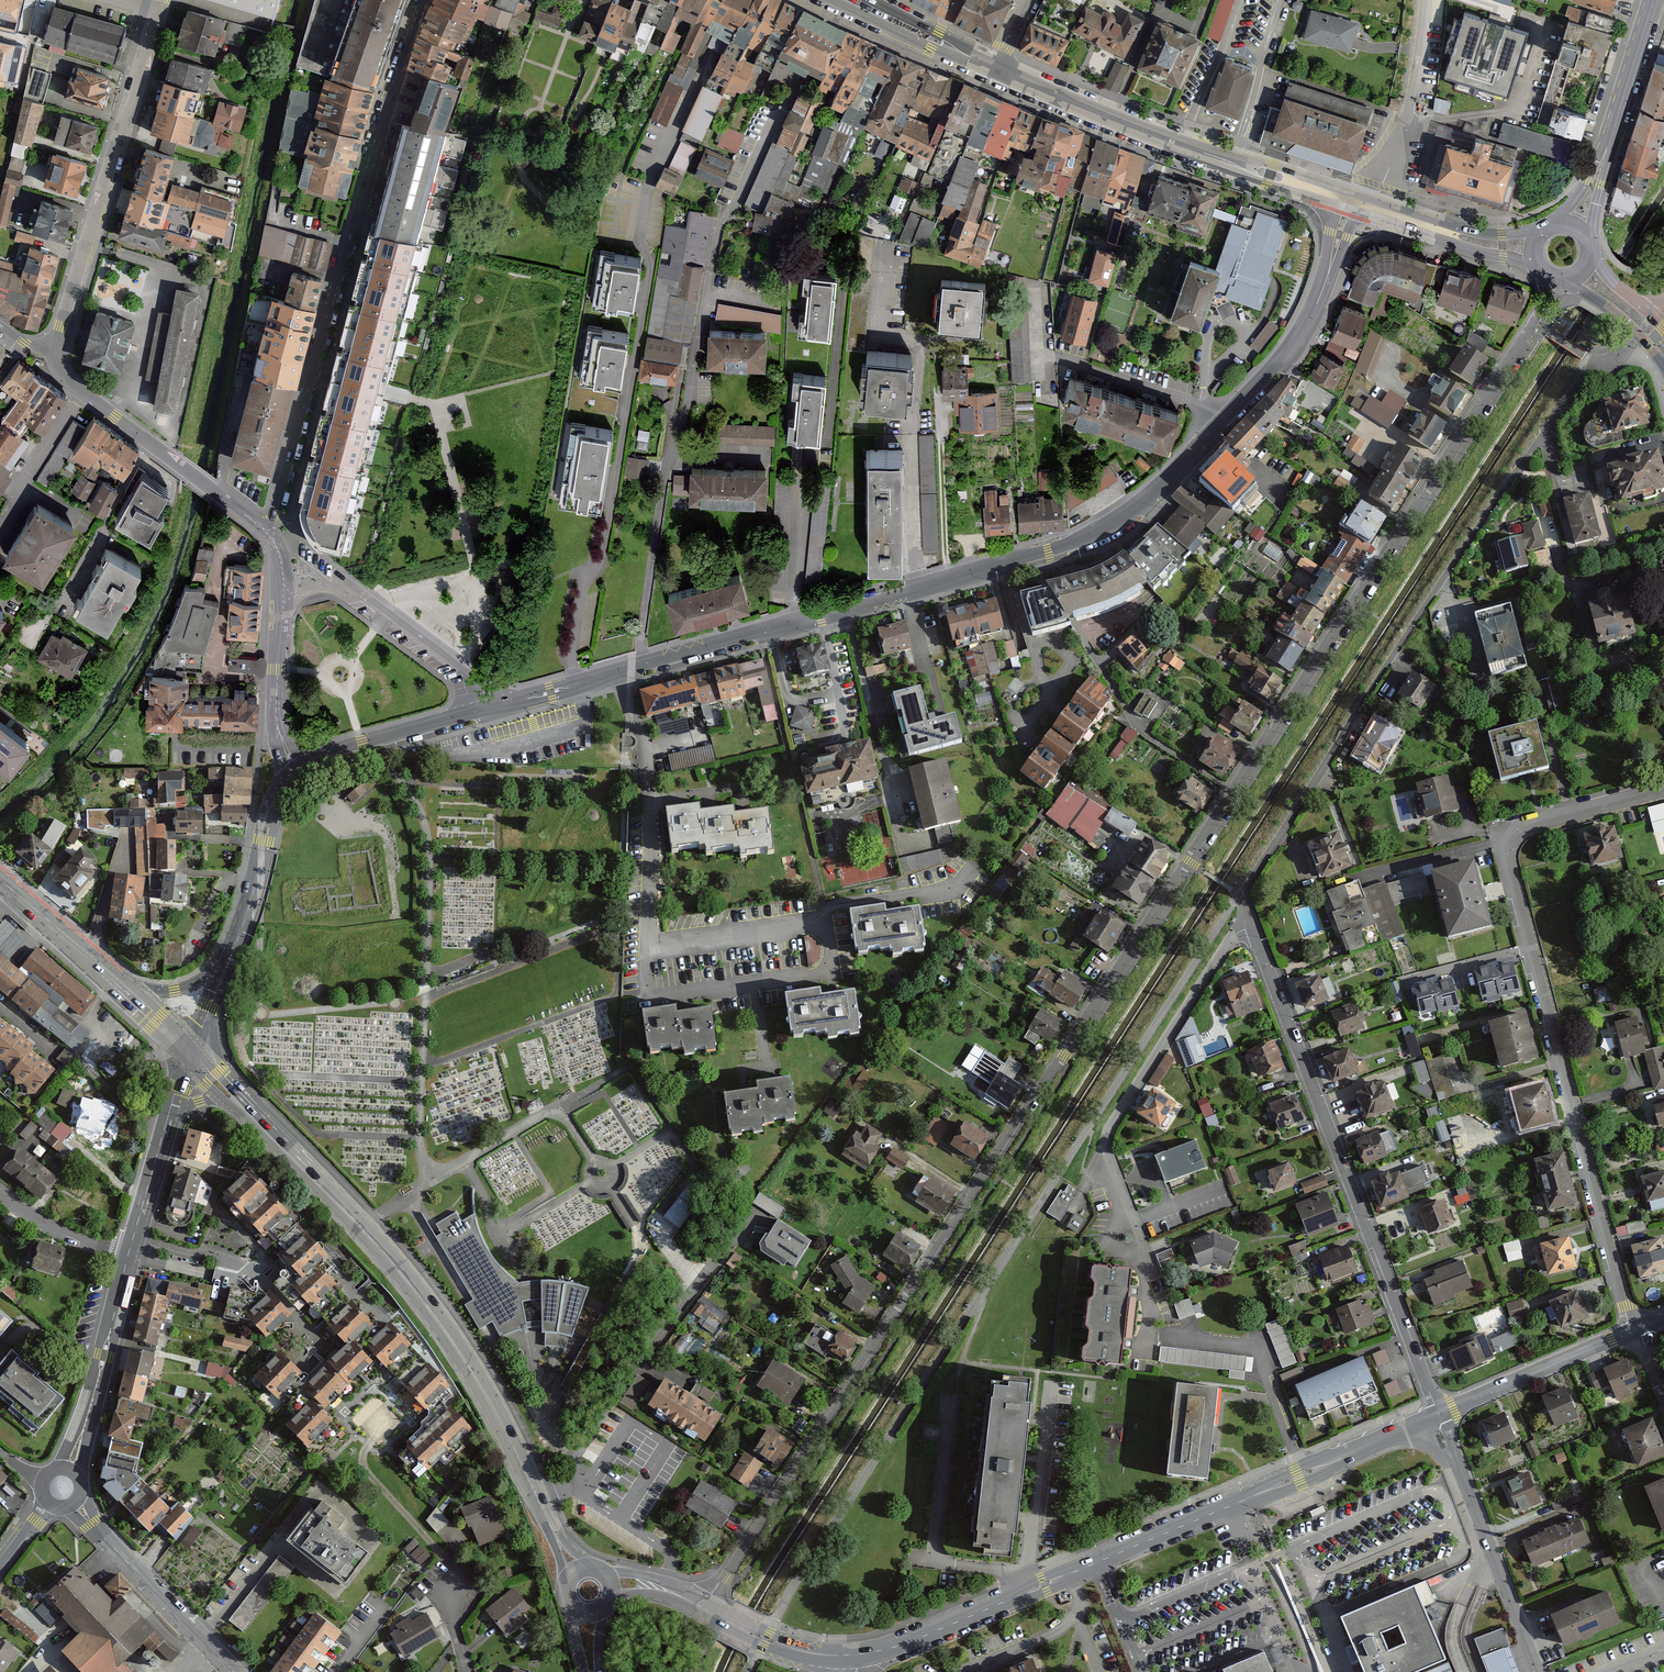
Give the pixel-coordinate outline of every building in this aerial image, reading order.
[(9,20),(15,0),(0,0),(0,17),(9,20)] [(218,2),(218,0),(256,11),(256,9),(273,14),(276,2),(279,3),(280,0),(209,0),(218,2)] [(357,0),(315,0),(306,30),(297,64),(328,75),(330,70),(357,0)] [(330,70),(328,75),(327,78),(373,92),(378,68),(392,27),(402,0),(357,0),(330,70)] [(488,7),(471,0),(436,0),(431,9),(466,25),(470,15),(484,22),(488,7)] [(488,7),(484,22),(506,29),(511,17),(518,0),(471,0),(488,7)] [(511,17),(525,25),(530,13),(524,10),(527,4),(530,5),(532,0),(518,0),(511,17)] [(579,34),(578,35),(595,43),(599,45),(617,3),(617,0),(592,0),(579,34)] [(650,0),(634,0),(633,1),(631,9),(614,48),(625,53),(627,54),(632,46),(640,23),(633,20),(642,0),(648,4),(650,0)] [(648,4),(640,23),(632,46),(641,51),(655,57),(659,44),(649,39),(656,25),(664,4),(658,1),(658,0),(650,0),(648,4)] [(664,4),(656,25),(667,32),(673,14),(680,0),(667,0),(664,4)] [(692,23),(680,49),(683,51),(673,74),(671,74),(667,82),(682,88),(687,90),(707,45),(728,0),(703,0),(692,23)] [(673,14),(679,17),(692,23),(703,0),(680,0),(673,14)] [(707,45),(722,53),(705,88),(723,96),(724,93),(747,47),(770,0),(728,0),(707,45)] [(780,0),(770,0),(747,47),(752,50),(759,52),(784,3),(780,0)] [(944,17),(952,0),(913,0),(944,17)] [(944,17),(953,22),(963,0),(952,0),(944,17)] [(953,22),(992,40),(1011,1),(1010,0),(963,0),(953,22)] [(1033,21),(1032,22),(1069,39),(1074,30),(1086,6),(1090,0),(1043,0),(1033,21)] [(1221,38),(1235,0),(1220,0),(1207,33),(1221,38)] [(1572,0),(1609,12),(1613,0),(1572,0)] [(631,9),(617,3),(599,45),(612,51),(614,48),(631,9)] [(801,11),(784,3),(759,52),(754,64),(762,68),(772,73),(784,48),(801,11)] [(1580,17),(1583,7),(1570,3),(1567,13),(1580,17)] [(59,7),(54,5),(54,7),(52,14),(49,22),(44,41),(113,62),(124,25),(118,23),(111,22),(105,20),(99,18),(93,17),(87,15),(81,13),(75,11),(68,10),(64,8),(59,7)] [(1100,13),(1086,6),(1074,30),(1096,42),(1123,57),(1143,20),(1128,12),(1121,26),(1115,22),(1115,19),(1114,16),(1113,14),(1111,12),(1106,11),(1103,12),(1100,13)] [(563,11),(555,7),(552,14),(561,17),(563,11)] [(179,33),(181,34),(178,43),(215,54),(219,39),(222,29),(225,20),(188,9),(186,17),(184,16),(179,33)] [(469,26),(466,25),(431,9),(425,21),(465,40),(469,26)] [(1569,17),(1547,96),(1559,99),(1569,60),(1602,69),(1617,17),(1590,9),(1587,22),(1569,17)] [(562,20),(538,10),(535,18),(558,28),(562,20)] [(1357,23),(1311,10),(1305,28),(1303,37),(1349,50),(1350,46),(1357,23)] [(822,82),(847,33),(801,11),(784,48),(772,73),(768,82),(789,83),(790,70),(805,78),(808,74),(822,82)] [(1505,26),(1464,13),(1444,77),(1507,96),(1527,33),(1512,28),(1508,27),(1505,26)] [(673,31),(679,17),(673,14),(667,32),(660,47),(673,52),(680,39),(681,35),(673,31)] [(1198,39),(1157,20),(1136,65),(1177,84),(1198,39)] [(225,30),(222,29),(219,39),(222,40),(221,42),(240,47),(247,26),(228,21),(225,30)] [(425,21),(420,34),(452,48),(460,51),(465,40),(425,21)] [(1069,39),(1032,22),(1020,50),(1057,66),(1069,39)] [(836,93),(864,40),(847,33),(822,82),(818,90),(827,94),(828,90),(836,93)] [(413,52),(446,63),(450,52),(452,48),(420,34),(413,52)] [(0,36),(0,62),(12,66),(19,42),(0,36)] [(877,46),(864,40),(836,93),(830,108),(844,114),(877,46)] [(901,55),(877,46),(844,114),(836,131),(848,136),(838,162),(846,165),(861,130),(863,131),(863,129),(901,55)] [(752,50),(747,47),(724,93),(734,98),(737,92),(742,94),(754,64),(745,61),(748,55),(750,55),(752,50)] [(460,51),(452,48),(450,52),(462,57),(463,53),(460,51)] [(446,63),(413,52),(407,68),(408,69),(422,74),(427,76),(445,81),(452,66),(446,63)] [(473,56),(463,53),(462,57),(458,69),(463,71),(467,72),(473,56)] [(911,110),(932,69),(901,55),(863,129),(896,145),(911,110)] [(210,69),(172,58),(165,80),(199,90),(203,91),(210,69)] [(1251,67),(1227,59),(1222,73),(1220,72),(1214,88),(1212,87),(1205,107),(1239,119),(1255,72),(1250,71),(1251,67)] [(1654,59),(1639,107),(1663,116),(1663,62),(1656,60),(1654,59)] [(1128,67),(1116,60),(1103,86),(1116,92),(1117,91),(1128,67)] [(762,68),(754,64),(742,94),(743,92),(749,94),(762,68)] [(23,98),(40,102),(42,103),(51,73),(33,68),(31,79),(27,78),(23,98)] [(69,80),(64,96),(102,108),(107,91),(105,91),(109,77),(78,68),(74,81),(69,80)] [(931,118),(948,76),(932,69),(911,110),(917,112),(931,118)] [(427,76),(409,126),(443,135),(458,87),(445,81),(427,76)] [(944,129),(962,82),(948,76),(931,118),(928,125),(914,156),(910,165),(923,170),(924,171),(926,172),(944,129)] [(327,78),(325,78),(320,93),(313,139),(357,151),(375,92),(373,92),(327,78)] [(199,90),(165,80),(158,105),(192,116),(199,90)] [(682,88),(667,82),(651,119),(665,125),(682,88)] [(980,147),(967,142),(986,92),(962,82),(944,129),(946,130),(928,174),(948,182),(941,201),(945,202),(957,207),(960,208),(970,177),(976,162),(977,162),(975,161),(980,147)] [(1370,108),(1290,82),(1280,110),(1271,107),(1259,143),(1285,151),(1296,140),(1354,158),(1370,108)] [(702,141),(723,96),(705,88),(703,86),(682,131),(702,141)] [(291,88),(282,130),(313,139),(320,93),(308,89),(307,92),(291,88)] [(772,193),(790,152),(799,132),(800,128),(813,99),(800,92),(791,109),(790,108),(789,111),(783,125),(784,125),(777,141),(773,140),(753,185),(772,193)] [(1002,98),(986,92),(967,142),(980,147),(983,148),(1002,98)] [(40,102),(23,98),(13,141),(27,145),(40,102)] [(1007,141),(1019,107),(1020,105),(1002,98),(983,148),(1002,156),(1007,158),(1011,149),(1008,148),(1010,142),(1007,141)] [(1401,100),(1391,98),(1389,108),(1398,110),(1401,100)] [(809,132),(823,103),(813,99),(800,128),(809,132)] [(246,108),(219,100),(213,122),(224,125),(239,130),(246,108)] [(1584,135),(1591,114),(1557,103),(1550,125),(1584,135)] [(192,116),(158,105),(150,132),(199,146),(209,141),(207,150),(216,153),(219,144),(230,148),(234,135),(222,132),(224,125),(213,122),(192,116)] [(1010,142),(1019,146),(1031,112),(1019,107),(1007,141),(1010,142)] [(1663,121),(1663,116),(1639,107),(1634,120),(1620,166),(1647,174),(1649,167),(1656,169),(1660,156),(1653,154),(1663,122),(1663,121)] [(914,156),(928,125),(914,119),(917,112),(911,110),(896,145),(895,146),(914,156)] [(1041,116),(1031,112),(1019,146),(1023,147),(1029,150),(1032,143),(1041,116)] [(1059,122),(1041,116),(1032,143),(1036,145),(1033,158),(1024,155),(1017,175),(1015,180),(1015,184),(1038,193),(1040,188),(1059,122)] [(96,127),(63,117),(55,141),(89,151),(96,127)] [(1083,132),(1059,122),(1040,188),(1055,193),(1054,195),(1064,198),(1065,198),(1067,189),(1083,132)] [(1534,131),(1502,123),(1497,140),(1574,162),(1579,145),(1534,131)] [(375,230),(415,240),(420,223),(442,229),(446,212),(424,206),(430,183),(452,188),(457,171),(435,165),(438,153),(460,159),(465,141),(443,135),(409,126),(403,125),(375,230)] [(745,134),(726,126),(718,145),(737,153),(745,134)] [(838,162),(848,136),(836,131),(823,126),(802,182),(826,191),(838,162)] [(305,158),(313,139),(282,130),(278,150),(305,158)] [(799,132),(790,152),(799,156),(808,136),(799,132)] [(1091,136),(1083,132),(1067,189),(1077,192),(1091,136)] [(1080,193),(1085,194),(1102,140),(1091,136),(1077,192),(1080,193)] [(1471,149),(1446,142),(1434,181),(1502,201),(1517,150),(1474,137),(1471,149)] [(143,148),(131,192),(160,199),(176,143),(163,139),(159,152),(143,148)] [(357,151),(313,139),(305,158),(352,172),(357,151)] [(890,144),(881,140),(874,155),(883,159),(890,144)] [(1100,209),(1102,202),(1120,147),(1102,140),(1085,194),(1082,204),(1082,205),(1100,209)] [(27,145),(14,142),(11,154),(24,158),(27,145)] [(1023,147),(1019,146),(1017,152),(1014,151),(1006,171),(1017,175),(1024,155),(1021,154),(1023,147)] [(1145,158),(1120,147),(1102,202),(1122,209),(1129,211),(1131,204),(1135,195),(1141,172),(1145,158)] [(705,148),(693,174),(722,187),(734,161),(705,148)] [(86,163),(56,154),(47,184),(77,193),(86,163)] [(352,172),(305,158),(298,185),(302,186),(346,198),(352,172)] [(1155,162),(1145,158),(1141,172),(1151,175),(1155,162)] [(1641,191),(1647,174),(1620,166),(1613,188),(1638,195),(1641,191)] [(684,176),(665,167),(655,188),(670,194),(675,196),(684,176)] [(23,175),(7,170),(4,181),(20,186),(23,175)] [(1188,184),(1159,174),(1157,182),(1152,180),(1151,182),(1148,191),(1147,194),(1149,194),(1148,199),(1135,195),(1131,204),(1147,209),(1146,211),(1149,212),(1161,216),(1160,220),(1175,225),(1175,227),(1203,237),(1210,215),(1213,207),(1219,191),(1189,181),(1188,184)] [(903,176),(899,187),(915,194),(920,183),(918,182),(903,176)] [(987,183),(970,177),(960,208),(957,215),(974,220),(987,183)] [(5,183),(0,203),(0,225),(5,226),(14,185),(5,183)] [(200,192),(171,184),(166,201),(234,222),(239,198),(201,186),(200,192)] [(763,216),(772,193),(753,185),(744,206),(755,211),(763,216)] [(1638,195),(1613,188),(1610,199),(1611,200),(1631,205),(1638,195)] [(131,192),(124,218),(159,227),(166,201),(160,199),(131,192)] [(763,216),(784,218),(790,217),(795,204),(772,193),(763,216)] [(1631,205),(1611,200),(1608,213),(1623,217),(1631,205)] [(42,201),(34,230),(63,238),(72,209),(42,201)] [(237,223),(234,222),(166,201),(159,227),(192,236),(194,227),(223,238),(220,247),(231,251),(237,223)] [(957,207),(945,202),(940,214),(952,218),(957,207)] [(1210,215),(1233,223),(1222,254),(1221,256),(1217,270),(1206,301),(1216,305),(1221,319),(1235,313),(1230,299),(1230,297),(1260,307),(1270,278),(1270,276),(1268,275),(1277,250),(1287,221),(1276,217),(1277,213),(1251,204),(1250,208),(1241,205),(1238,216),(1213,207),(1210,215)] [(686,227),(666,224),(644,350),(680,356),(683,339),(690,340),(712,212),(690,209),(686,227)] [(1121,213),(1115,212),(1108,236),(1107,241),(1121,245),(1129,211),(1122,209),(1121,213)] [(763,216),(755,211),(752,232),(784,238),(784,218),(763,216)] [(936,222),(910,212),(898,241),(926,247),(936,222)] [(969,261),(978,236),(973,234),(978,222),(974,220),(957,215),(944,253),(969,261)] [(124,218),(119,236),(162,248),(165,237),(172,239),(171,242),(189,247),(192,236),(159,227),(124,218)] [(978,236),(969,261),(979,265),(993,223),(983,219),(978,236)] [(275,227),(265,224),(258,255),(260,255),(325,270),(332,243),(316,238),(275,227)] [(321,545),(341,551),(383,390),(422,242),(415,240),(375,230),(375,233),(369,231),(365,247),(368,248),(365,260),(362,259),(353,293),(356,294),(353,305),(349,304),(340,340),(344,341),(341,352),(337,351),(331,375),(323,402),(327,404),(324,415),(321,414),(312,449),(315,450),(312,461),(309,460),(299,496),(302,497),(300,506),(301,514),(302,521),(306,530),(312,538),(318,545),(321,545)] [(34,237),(18,232),(15,239),(31,244),(34,237)] [(21,276),(49,284),(58,255),(30,247),(28,253),(23,252),(19,265),(24,267),(21,276)] [(1419,290),(1428,293),(1431,280),(1437,264),(1425,261),(1426,257),(1396,248),(1388,247),(1380,248),(1372,251),(1366,254),(1361,259),(1357,264),(1347,296),(1368,304),(1371,295),(1374,297),(1379,282),(1418,294),(1419,290)] [(1116,254),(1097,248),(1091,268),(1088,279),(1107,284),(1116,254)] [(640,258),(607,253),(599,300),(632,305),(640,258)] [(1217,270),(1189,260),(1171,314),(1178,317),(1181,318),(1198,324),(1206,301),(1217,270)] [(118,285),(144,290),(149,267),(132,264),(130,272),(121,270),(118,285)] [(1446,267),(1437,264),(1431,280),(1441,283),(1446,267)] [(1482,275),(1448,264),(1437,298),(1471,309),(1482,275)] [(800,312),(799,330),(830,331),(833,271),(804,269),(803,285),(807,285),(806,312),(800,312)] [(16,321),(36,327),(49,284),(21,276),(5,272),(0,270),(0,309),(16,321)] [(322,279),(291,271),(284,300),(315,308),(322,279)] [(1030,381),(1026,277),(1007,273),(1011,361),(1012,382),(1030,381)] [(984,283),(942,280),(941,292),(937,292),(935,314),(939,315),(937,328),(980,332),(981,318),(985,319),(987,298),(983,298),(984,283)] [(1524,291),(1494,281),(1484,309),(1502,315),(1515,319),(1524,291)] [(198,292),(176,288),(171,314),(158,311),(145,378),(158,380),(153,407),(177,411),(198,292)] [(1392,293),(1384,290),(1378,308),(1377,311),(1385,314),(1392,295),(1392,293)] [(242,345),(262,349),(274,298),(253,293),(252,292),(241,345),(242,345)] [(1096,300),(1073,293),(1060,336),(1084,343),(1096,300)] [(284,300),(274,298),(262,349),(303,358),(315,308),(284,300)] [(781,316),(719,305),(715,322),(781,334),(781,316)] [(1365,313),(1343,305),(1332,336),(1354,344),(1365,313)] [(1377,311),(1378,308),(1373,306),(1370,316),(1375,318),(1377,311)] [(82,360),(121,370),(135,321),(97,311),(94,322),(91,321),(84,347),(86,347),(82,360)] [(1267,319),(1248,344),(1259,353),(1278,327),(1271,321),(1267,319)] [(1386,337),(1371,327),(1354,368),(1370,377),(1386,337)] [(627,333),(595,328),(587,377),(620,382),(627,333)] [(708,330),(707,361),(765,362),(765,332),(708,330)] [(1488,343),(1488,342),(1470,332),(1466,344),(1483,352),(1486,347),(1488,343)] [(1330,336),(1325,349),(1340,356),(1345,343),(1330,336)] [(1487,361),(1465,347),(1449,371),(1471,385),(1479,373),(1487,361)] [(303,358),(262,349),(260,357),(257,356),(253,373),(256,373),(255,375),(293,384),(296,385),(303,358)] [(900,353),(867,351),(867,353),(866,364),(863,364),(861,383),(864,384),(863,399),(906,402),(910,354),(900,353)] [(1344,363),(1322,351),(1310,372),(1333,384),(1344,363)] [(679,360),(643,355),(641,375),(676,380),(679,360)] [(17,359),(0,382),(0,398),(7,387),(18,395),(34,372),(17,359)] [(967,364),(942,364),(943,393),(953,393),(968,392),(967,364)] [(13,430),(23,416),(48,381),(34,372),(18,395),(5,413),(9,416),(4,423),(13,430)] [(794,434),(822,437),(824,406),(826,377),(794,374),(793,384),(793,389),(797,390),(795,417),(789,416),(788,434),(794,434)] [(252,378),(229,464),(271,474),(293,384),(255,375),(254,375),(254,376),(253,378),(252,378)] [(1266,398),(1265,400),(1285,418),(1289,421),(1297,402),(1291,399),(1299,381),(1290,376),(1286,381),(1284,379),(1266,398)] [(1090,383),(1074,378),(1064,409),(1114,425),(1124,395),(1101,387),(1102,385),(1091,381),(1090,383)] [(1467,394),(1445,379),(1428,403),(1451,419),(1467,394)] [(67,395),(48,381),(23,416),(42,429),(67,395)] [(968,392),(953,393),(954,412),(959,412),(959,428),(998,426),(996,391),(968,392)] [(1407,402),(1390,391),(1381,404),(1398,415),(1407,402)] [(1614,398),(1604,401),(1592,418),(1593,422),(1589,424),(1585,428),(1584,433),(1584,437),(1586,442),(1590,446),(1592,446),(1595,447),(1600,447),(1623,441),(1620,433),(1648,425),(1645,414),(1648,413),(1642,391),(1620,397),(1617,397),(1614,398)] [(1140,400),(1124,395),(1114,425),(1168,443),(1178,413),(1153,404),(1154,402),(1141,398),(1140,400)] [(1381,404),(1369,396),(1365,403),(1360,411),(1389,429),(1392,424),(1398,415),(1381,404)] [(1365,403),(1356,397),(1351,405),(1360,411),(1365,403)] [(1265,400),(1244,422),(1265,442),(1285,418),(1265,400)] [(1446,426),(1423,411),(1408,435),(1408,436),(1431,450),(1446,426)] [(85,428),(66,458),(83,469),(106,426),(93,416),(92,417),(85,428)] [(72,420),(36,478),(49,487),(66,458),(85,428),(72,420)] [(4,423),(1,421),(0,423),(0,448),(13,430),(4,423)] [(1265,442),(1244,422),(1227,439),(1224,443),(1226,445),(1220,452),(1245,476),(1253,468),(1246,462),(1265,442)] [(714,424),(713,444),(776,447),(777,427),(714,424)] [(611,431),(577,425),(565,499),(597,504),(599,504),(611,431)] [(83,469),(72,487),(87,499),(96,483),(93,480),(97,472),(95,470),(101,460),(115,434),(106,426),(83,469)] [(649,428),(637,426),(634,446),(645,448),(649,428)] [(13,430),(0,448),(0,463),(7,469),(28,440),(13,430)] [(137,449),(115,434),(101,460),(122,475),(137,449)] [(918,451),(919,491),(935,490),(932,434),(917,435),(918,451)] [(1353,436),(1345,449),(1356,456),(1364,442),(1353,436)] [(1423,461),(1397,445),(1380,472),(1383,474),(1406,488),(1423,461)] [(1376,479),(1380,472),(1356,456),(1345,449),(1342,453),(1353,460),(1352,463),(1376,479)] [(866,501),(866,503),(902,503),(902,451),(885,451),(874,451),(867,451),(867,481),(866,501)] [(1217,498),(1231,512),(1235,507),(1240,511),(1238,513),(1263,531),(1280,512),(1252,487),(1254,484),(1245,476),(1220,452),(1200,475),(1203,479),(1200,482),(1217,498)] [(1606,466),(1611,486),(1614,485),(1618,503),(1663,491),(1663,482),(1656,452),(1606,466)] [(649,458),(627,455),(625,473),(646,476),(647,471),(649,458)] [(0,463),(0,492),(10,479),(4,474),(7,469),(0,463)] [(1108,464),(1066,488),(1068,508),(1117,479),(1108,464)] [(767,471),(691,467),(690,474),(689,494),(689,498),(689,500),(766,504),(766,497),(767,471)] [(1049,469),(1038,470),(1039,488),(1050,488),(1049,469)] [(1321,478),(1307,469),(1302,479),(1316,488),(1321,478)] [(167,487),(142,472),(116,515),(150,535),(163,512),(155,507),(167,487)] [(673,494),(689,494),(690,474),(674,474),(673,483),(673,494)] [(1406,488),(1383,474),(1367,498),(1391,515),(1408,489),(1406,488)] [(1354,486),(1339,477),(1333,486),(1348,496),(1354,486)] [(102,479),(89,503),(104,511),(117,488),(102,479)] [(805,584),(820,585),(831,482),(815,481),(805,584)] [(1172,498),(1182,506),(1206,528),(1215,536),(1234,514),(1231,512),(1217,498),(1207,507),(1182,485),(1172,498)] [(985,532),(1011,530),(1009,492),(999,493),(1000,503),(996,504),(995,489),(985,489),(986,503),(983,503),(985,532)] [(919,491),(922,549),(937,549),(935,490),(919,491)] [(1038,495),(1038,499),(1039,528),(1063,527),(1062,494),(1038,495)] [(1588,495),(1564,501),(1575,544),(1599,538),(1588,495)] [(1018,499),(1019,528),(1039,528),(1038,499),(1018,499)] [(1538,502),(1542,519),(1548,518),(1553,516),(1549,499),(1538,502)] [(75,525),(37,501),(4,554),(42,578),(75,525)] [(902,503),(866,503),(866,559),(902,559),(902,503)] [(1387,520),(1360,503),(1348,522),(1345,520),(1340,527),(1339,529),(1341,530),(1370,548),(1387,520)] [(1182,506),(1160,530),(1184,552),(1206,528),(1182,506)] [(1525,536),(1520,537),(1522,546),(1527,544),(1529,550),(1543,546),(1537,521),(1522,525),(1525,536)] [(1046,587),(1023,595),(1036,635),(1069,626),(1067,620),(1071,619),(1084,616),(1099,611),(1113,605),(1132,595),(1148,584),(1153,590),(1184,563),(1182,560),(1188,554),(1184,552),(1160,530),(1156,526),(1140,543),(1129,551),(1114,561),(1097,570),(1080,576),(1058,583),(1046,587)] [(1266,534),(1257,528),(1250,537),(1259,544),(1266,534)] [(1325,573),(1347,586),(1371,549),(1370,548),(1341,530),(1339,534),(1342,536),(1320,570),(1325,573)] [(1509,540),(1498,543),(1506,572),(1528,566),(1522,546),(1520,537),(1509,540)] [(214,547),(198,545),(196,558),(194,577),(204,578),(206,561),(212,562),(214,547)] [(139,566),(108,549),(76,607),(108,624),(126,591),(130,593),(136,582),(132,580),(139,566)] [(1548,549),(1533,553),(1539,575),(1554,571),(1548,549)] [(1302,557),(1297,566),(1312,575),(1317,566),(1302,557)] [(261,566),(226,563),(224,593),(229,594),(259,596),(261,566)] [(740,572),(667,593),(675,623),(707,614),(738,606),(748,603),(740,572)] [(1297,611),(1294,615),(1316,629),(1347,586),(1325,573),(1310,596),(1307,600),(1305,598),(1301,603),(1297,611)] [(1296,588),(1287,582),(1281,590),(1291,597),(1296,588)] [(190,585),(185,584),(177,606),(171,624),(169,627),(166,633),(154,654),(153,671),(180,672),(181,666),(200,667),(202,649),(217,602),(201,599),(204,588),(190,585)] [(1310,596),(1296,588),(1291,597),(1292,598),(1301,603),(1305,598),(1307,600),(1310,596)] [(1291,597),(1281,590),(1276,598),(1287,606),(1292,598),(1291,597)] [(1607,592),(1587,597),(1599,644),(1632,635),(1635,635),(1625,595),(1609,599),(1607,592)] [(257,631),(259,596),(229,594),(227,629),(257,631)] [(1301,603),(1292,598),(1287,606),(1297,611),(1301,603)] [(995,600),(970,607),(977,635),(1002,629),(995,600)] [(1509,606),(1475,615),(1491,676),(1525,667),(1519,642),(1525,640),(1527,651),(1537,649),(1532,628),(1525,630),(1516,632),(1509,606)] [(970,607),(946,612),(956,648),(968,645),(969,649),(980,646),(977,635),(970,607)] [(1273,629),(1282,635),(1304,648),(1316,629),(1294,615),(1291,620),(1282,615),(1273,629)] [(895,626),(878,631),(885,657),(912,649),(904,623),(895,626)] [(60,637),(51,632),(37,656),(70,675),(87,646),(62,633),(60,637)] [(1121,644),(1116,650),(1130,665),(1148,649),(1133,634),(1121,644)] [(1289,671),(1304,648),(1282,635),(1268,658),(1289,671)] [(1002,641),(980,646),(987,674),(999,671),(997,662),(1004,660),(1006,671),(1019,668),(1017,663),(1012,642),(1003,644),(1002,641)] [(822,645),(797,651),(804,677),(829,671),(822,645)] [(987,674),(980,646),(969,649),(965,650),(972,678),(987,674)] [(1245,648),(1236,660),(1247,668),(1256,657),(1245,648)] [(1165,652),(1161,659),(1179,670),(1183,663),(1167,653),(1165,652)] [(255,657),(229,655),(228,667),(254,669),(255,657)] [(762,661),(737,667),(743,692),(758,688),(762,706),(773,704),(768,685),(762,661)] [(884,664),(866,667),(868,676),(886,672),(884,664)] [(743,692),(737,667),(715,672),(722,702),(744,696),(743,692)] [(1257,679),(1251,688),(1271,700),(1282,682),(1259,668),(1254,677),(1257,679)] [(186,722),(186,718),(186,694),(186,676),(180,675),(180,672),(153,671),(150,671),(149,695),(155,695),(154,701),(146,701),(146,722),(186,722)] [(702,707),(722,702),(715,672),(695,677),(701,703),(702,707)] [(1435,687),(1413,673),(1398,695),(1421,710),(1435,687)] [(1563,675),(1547,679),(1550,691),(1541,694),(1547,719),(1550,718),(1573,712),(1563,675)] [(670,711),(701,703),(695,677),(664,685),(670,711)] [(1090,677),(1020,772),(1043,789),(1108,701),(1107,689),(1090,677)] [(646,717),(670,711),(664,685),(640,691),(646,717)] [(231,694),(220,694),(220,718),(220,720),(258,721),(258,695),(245,695),(245,688),(232,688),(231,694)] [(920,688),(893,695),(897,710),(901,709),(909,737),(904,739),(908,756),(961,742),(954,715),(943,718),(928,721),(920,688)] [(186,718),(220,718),(220,694),(186,694),(186,718)] [(1135,710),(1134,711),(1141,715),(1142,713),(1147,717),(1156,703),(1150,699),(1151,698),(1145,694),(1135,710)] [(1244,703),(1230,724),(1249,735),(1262,714),(1244,703)] [(815,711),(796,706),(790,726),(809,731),(815,711)] [(6,764),(27,736),(0,716),(0,759),(6,764)] [(1355,753),(1354,756),(1380,770),(1401,733),(1375,718),(1355,753)] [(1535,723),(1489,735),(1501,779),(1526,772),(1528,772),(1530,771),(1547,767),(1535,723)] [(1138,734),(1127,727),(1108,756),(1116,761),(1128,746),(1129,746),(1138,734)] [(1199,765),(1223,780),(1241,753),(1216,738),(1199,765)] [(811,794),(814,807),(837,802),(839,806),(842,808),(847,809),(850,807),(853,803),(853,799),(878,793),(875,780),(877,779),(869,741),(866,742),(825,750),(827,758),(807,762),(809,768),(801,770),(807,795),(811,794)] [(714,745),(670,751),(672,767),(716,762),(714,745)] [(945,761),(909,770),(924,830),(934,828),(947,824),(960,821),(945,761)] [(149,768),(124,768),(124,778),(149,779),(149,768)] [(225,782),(225,770),(208,770),(208,782),(225,782)] [(254,771),(225,770),(225,782),(223,794),(252,795),(254,771)] [(184,773),(158,773),(158,798),(145,799),(145,808),(154,809),(185,807),(185,797),(175,797),(175,792),(184,792),(184,773)] [(1176,800),(1196,813),(1211,790),(1191,777),(1176,800)] [(1446,777),(1417,784),(1425,818),(1428,817),(1458,810),(1453,788),(1449,789),(1446,777)] [(1068,783),(1046,815),(1066,829),(1068,826),(1081,834),(1096,849),(1105,836),(1097,831),(1104,820),(1128,837),(1136,825),(1070,780),(1068,783)] [(346,796),(352,802),(366,791),(360,785),(346,796)] [(223,794),(204,794),(204,813),(221,813),(221,805),(223,805),(223,794)] [(251,806),(252,795),(223,794),(223,805),(246,806),(251,806)] [(145,808),(145,799),(130,799),(130,808),(145,808)] [(246,822),(246,806),(223,805),(221,805),(221,813),(221,822),(246,822)] [(1647,809),(1651,823),(1655,836),(1663,833),(1663,805),(1647,809)] [(146,827),(145,808),(130,808),(87,810),(87,830),(105,833),(106,828),(146,827)] [(154,809),(145,808),(146,827),(148,872),(161,871),(160,841),(166,841),(166,825),(155,825),(154,809)] [(700,808),(666,812),(671,852),(705,849),(700,813),(700,808)] [(733,810),(700,813),(705,849),(705,854),(737,851),(734,816),(733,810)] [(201,812),(175,812),(175,832),(201,832),(201,812)] [(769,813),(734,816),(737,851),(738,856),(773,853),(769,813)] [(947,824),(934,828),(938,843),(951,840),(947,824)] [(1613,830),(1586,837),(1593,865),(1620,858),(1613,830)] [(51,852),(31,835),(16,852),(36,869),(51,852)] [(1338,835),(1308,847),(1322,882),(1352,871),(1345,854),(1348,853),(1345,845),(1343,846),(1338,835)] [(1144,839),(1128,863),(1155,880),(1171,856),(1144,839)] [(166,841),(160,841),(161,871),(176,871),(175,841),(166,841)] [(62,870),(53,881),(75,898),(93,875),(87,870),(94,861),(79,849),(73,857),(65,851),(54,863),(58,867),(62,870)] [(938,849),(899,858),(902,872),(941,863),(938,849)] [(1029,859),(1019,852),(989,892),(998,899),(1029,859)] [(844,881),(892,877),(890,856),(842,860),(844,881)] [(1128,863),(1112,888),(1139,905),(1155,880),(1128,863)] [(1473,863),(1432,873),(1448,937),(1490,926),(1473,863)] [(115,874),(110,918),(112,919),(135,922),(137,903),(142,904),(145,878),(115,874)] [(163,900),(165,874),(149,874),(149,899),(163,900)] [(186,876),(165,874),(163,900),(184,902),(186,876)] [(1424,875),(1385,885),(1393,906),(1399,904),(1397,898),(1428,891),(1424,875)] [(1357,881),(1328,892),(1336,914),(1333,915),(1340,933),(1343,932),(1351,954),(1367,948),(1367,946),(1403,933),(1393,906),(1385,885),(1384,882),(1360,890),(1357,881)] [(885,908),(852,913),(858,954),(868,952),(867,948),(879,946),(880,950),(891,949),(886,915),(885,908)] [(918,910),(886,915),(891,949),(892,954),(902,953),(901,950),(914,948),(914,952),(924,950),(918,910)] [(1124,926),(1100,911),(1083,936),(1108,952),(1124,926)] [(976,927),(966,920),(959,929),(968,936),(976,927)] [(810,939),(809,959),(820,959),(820,940),(810,939)] [(181,942),(165,942),(165,959),(165,966),(182,966),(181,942)] [(70,1042),(58,1057),(68,1064),(77,1052),(76,1051),(94,1028),(81,1018),(99,993),(37,946),(21,967),(0,951),(0,989),(70,1042)] [(967,960),(958,954),(952,964),(961,970),(967,960)] [(1608,974),(1605,962),(1596,965),(1599,977),(1608,974)] [(1513,963),(1494,967),(1501,994),(1501,995),(1520,990),(1513,963)] [(1501,994),(1494,967),(1494,964),(1475,969),(1482,998),(1501,994)] [(1033,982),(1050,993),(1059,979),(1043,968),(1033,982)] [(1078,980),(1064,971),(1059,979),(1050,993),(1072,1008),(1086,987),(1077,981),(1078,980)] [(1246,972),(1222,981),(1231,1004),(1255,995),(1246,972)] [(1319,976),(1295,984),(1304,1008),(1328,999),(1319,976)] [(1452,979),(1433,984),(1440,1010),(1440,1012),(1459,1007),(1452,979)] [(1440,1010),(1433,984),(1433,981),(1414,986),(1421,1015),(1440,1010)] [(1617,1000),(1614,988),(1605,990),(1605,988),(1594,990),(1598,1005),(1607,1002),(1617,1000)] [(820,990),(787,995),(793,1036),(803,1035),(802,1031),(815,1029),(816,1033),(826,1031),(821,997),(820,990)] [(834,995),(821,997),(826,1031),(828,1038),(837,1037),(836,1033),(849,1031),(849,1035),(859,1034),(853,992),(834,995)] [(1260,1008),(1255,995),(1231,1004),(1236,1017),(1260,1008)] [(1617,1000),(1607,1002),(1610,1013),(1620,1010),(1618,1000),(1617,1000)] [(1355,1004),(1332,1012),(1340,1036),(1342,1035),(1344,1040),(1358,1037),(1356,1030),(1363,1028),(1355,1004)] [(675,1006),(643,1011),(649,1052),(659,1051),(658,1048),(670,1046),(671,1050),(682,1048),(676,1014),(675,1006)] [(1062,1022),(1042,1008),(1029,1028),(1040,1035),(1050,1041),(1062,1022)] [(710,1009),(676,1014),(682,1048),(682,1054),(693,1053),(692,1049),(706,1047),(707,1050),(716,1049),(710,1009)] [(1525,1013),(1490,1022),(1501,1066),(1536,1057),(1525,1013)] [(1175,1042),(1177,1045),(1196,1037),(1200,1046),(1203,1045),(1191,1015),(1175,1042)] [(10,1028),(0,1019),(0,1040),(10,1028)] [(1618,1024),(1614,1025),(1617,1035),(1615,1037),(1618,1048),(1621,1060),(1624,1060),(1625,1062),(1644,1056),(1646,1055),(1646,1053),(1645,1050),(1637,1019),(1618,1024)] [(10,1028),(0,1040),(0,1059),(2,1059),(21,1037),(10,1028)] [(1034,1043),(1040,1035),(1029,1028),(1024,1036),(1034,1043)] [(1417,1030),(1406,1032),(1412,1058),(1422,1055),(1417,1030)] [(33,1047),(21,1037),(2,1059),(6,1063),(6,1070),(12,1071),(31,1050),(33,1047)] [(1196,1037),(1177,1045),(1187,1070),(1206,1062),(1204,1056),(1200,1058),(1195,1048),(1200,1046),(1196,1037)] [(1273,1041),(1249,1050),(1258,1076),(1283,1067),(1273,1041)] [(1646,1055),(1644,1056),(1652,1083),(1654,1090),(1663,1087),(1663,1058),(1661,1048),(1646,1053),(1646,1055)] [(1348,1049),(1323,1058),(1332,1082),(1357,1073),(1348,1049)] [(43,1060),(31,1050),(12,1071),(13,1071),(11,1074),(15,1078),(15,1084),(22,1083),(43,1060)] [(1004,1064),(984,1051),(971,1071),(991,1084),(985,1094),(1008,1108),(1022,1086),(1012,1079),(1021,1065),(1009,1057),(1004,1064)] [(1168,1051),(1149,1080),(1158,1086),(1177,1057),(1168,1051)] [(1438,1098),(1453,1094),(1442,1056),(1427,1060),(1438,1098)] [(55,1071),(43,1060),(22,1083),(27,1088),(28,1095),(35,1094),(55,1071)] [(1429,1079),(1423,1061),(1412,1064),(1418,1083),(1429,1079)] [(872,1075),(864,1070),(853,1085),(861,1091),(872,1075)] [(789,1078),(757,1083),(758,1089),(763,1123),(773,1122),(772,1118),(785,1116),(786,1120),(796,1119),(789,1078)] [(1366,1090),(1357,1093),(1366,1117),(1393,1108),(1390,1100),(1398,1097),(1393,1083),(1384,1086),(1383,1083),(1374,1086),(1373,1083),(1365,1086),(1366,1090)] [(1543,1085),(1514,1093),(1524,1129),(1552,1121),(1543,1085)] [(58,1102),(68,1105),(74,1090),(64,1086),(58,1102)] [(758,1089),(725,1094),(731,1135),(741,1134),(740,1130),(752,1128),(753,1132),(764,1130),(763,1123),(758,1089)] [(1152,1090),(1137,1112),(1158,1126),(1174,1104),(1152,1090)] [(1293,1094),(1269,1104),(1279,1128),(1303,1119),(1293,1094)] [(81,1096),(75,1129),(108,1135),(114,1102),(81,1096)] [(841,1106),(830,1098),(823,1109),(833,1116),(841,1106)] [(1207,1099),(1198,1102),(1205,1119),(1213,1116),(1207,1099)] [(1653,1103),(1658,1125),(1663,1124),(1663,1100),(1653,1103)] [(46,1109),(36,1121),(61,1142),(71,1130),(46,1109)] [(1460,1114),(1446,1118),(1458,1158),(1471,1154),(1460,1114)] [(1213,1116),(1205,1119),(1208,1129),(1210,1128),(1219,1125),(1216,1117),(1216,1115),(1213,1116)] [(26,1116),(13,1132),(21,1139),(34,1123),(26,1116)] [(948,1125),(933,1116),(920,1136),(934,1145),(937,1142),(948,1125)] [(1438,1120),(1442,1139),(1451,1137),(1446,1118),(1438,1120)] [(964,1122),(950,1144),(974,1160),(989,1137),(964,1122)] [(881,1135),(867,1126),(861,1135),(856,1132),(842,1155),(865,1169),(879,1147),(875,1144),(881,1135)] [(188,1130),(181,1156),(206,1163),(214,1137),(188,1130)] [(1378,1132),(1356,1140),(1364,1164),(1387,1156),(1386,1153),(1395,1150),(1388,1131),(1379,1134),(1378,1132)] [(51,1136),(46,1142),(51,1145),(56,1140),(51,1136)] [(77,1155),(56,1140),(51,1145),(60,1152),(56,1156),(69,1165),(77,1155)] [(1165,1156),(1155,1160),(1159,1169),(1166,1186),(1206,1170),(1195,1144),(1165,1156)] [(20,1148),(2,1169),(20,1184),(38,1163),(20,1148)] [(909,1158),(893,1148),(887,1158),(903,1168),(909,1158)] [(1563,1152),(1535,1159),(1541,1183),(1569,1176),(1563,1152)] [(1288,1161),(1266,1169),(1274,1191),(1296,1183),(1288,1161)] [(57,1179),(38,1163),(20,1184),(40,1200),(57,1179)] [(190,1221),(192,1216),(195,1205),(189,1204),(189,1201),(204,1205),(202,1212),(211,1214),(217,1193),(190,1169),(179,1166),(168,1210),(167,1215),(168,1219),(171,1223),(175,1226),(181,1227),(186,1225),(190,1221)] [(1381,1178),(1371,1182),(1380,1208),(1408,1197),(1407,1194),(1425,1188),(1424,1183),(1427,1182),(1421,1167),(1399,1175),(1398,1172),(1388,1175),(1387,1173),(1380,1176),(1381,1178)] [(256,1181),(246,1170),(222,1193),(242,1213),(252,1203),(243,1194),(256,1181)] [(1641,1176),(1647,1201),(1650,1200),(1652,1210),(1663,1207),(1663,1170),(1641,1176)] [(956,1191),(932,1175),(930,1180),(924,1176),(913,1193),(918,1196),(916,1201),(940,1216),(956,1191)] [(1323,1175),(1302,1183),(1305,1193),(1327,1185),(1323,1175)] [(1569,1176),(1541,1183),(1547,1209),(1575,1203),(1569,1176)] [(256,1181),(243,1194),(252,1203),(242,1213),(265,1236),(287,1215),(288,1214),(256,1181)] [(681,1227),(705,1193),(689,1181),(665,1215),(681,1227)] [(1060,1190),(1046,1213),(1059,1220),(1059,1221),(1073,1199),(1070,1197),(1075,1188),(1069,1185),(1064,1192),(1060,1190)] [(1456,1195),(1458,1202),(1476,1197),(1474,1190),(1456,1195)] [(784,1207),(760,1192),(753,1202),(778,1217),(784,1207)] [(1327,1193),(1296,1205),(1308,1236),(1339,1224),(1327,1193)] [(1443,1200),(1419,1210),(1428,1233),(1452,1223),(1443,1200)] [(530,1327),(541,1327),(541,1319),(525,1322),(522,1301),(542,1300),(542,1281),(518,1283),(500,1268),(493,1259),(486,1248),(480,1236),(475,1224),(473,1215),(461,1222),(455,1213),(436,1224),(443,1234),(437,1238),(473,1300),(468,1303),(465,1305),(464,1305),(479,1329),(482,1327),(492,1322),(500,1338),(509,1332),(519,1329),(526,1327),(530,1327)] [(1076,1213),(1068,1226),(1078,1233),(1086,1220),(1076,1213)] [(327,1255),(287,1215),(265,1236),(281,1251),(305,1276),(316,1264),(327,1255)] [(1631,1222),(1625,1224),(1617,1226),(1615,1227),(1618,1235),(1628,1233),(1628,1234),(1649,1228),(1649,1226),(1647,1218),(1636,1221),(1631,1222)] [(786,1261),(795,1266),(811,1241),(778,1221),(769,1235),(766,1234),(760,1243),(761,1251),(783,1266),(786,1261)] [(898,1232),(883,1255),(905,1269),(920,1246),(898,1232)] [(1238,1243),(1213,1233),(1189,1242),(1198,1267),(1212,1262),(1228,1268),(1238,1243)] [(1568,1236),(1540,1243),(1548,1273),(1576,1266),(1568,1236)] [(1631,1245),(1640,1278),(1663,1271),(1663,1250),(1661,1237),(1631,1245)] [(1294,1254),(1309,1248),(1305,1239),(1290,1244),(1294,1254)] [(1517,1240),(1503,1244),(1508,1261),(1522,1258),(1517,1240)] [(65,1249),(39,1241),(32,1267),(57,1274),(65,1249)] [(1319,1256),(1328,1282),(1356,1271),(1347,1246),(1319,1256)] [(1156,1254),(1162,1269),(1176,1263),(1170,1248),(1156,1254)] [(336,1284),(316,1264),(305,1276),(281,1251),(277,1254),(286,1263),(286,1272),(275,1283),(295,1303),(301,1298),(312,1309),(314,1307),(321,1314),(343,1293),(335,1285),(336,1284)] [(849,1293),(843,1302),(858,1312),(861,1307),(874,1287),(859,1277),(845,1256),(830,1265),(849,1293)] [(1436,1275),(1425,1279),(1427,1284),(1433,1301),(1472,1287),(1462,1260),(1434,1270),(1436,1275)] [(1087,1312),(1087,1316),(1125,1320),(1130,1270),(1115,1269),(1091,1266),(1089,1280),(1094,1280),(1093,1288),(1092,1300),(1088,1300),(1087,1312)] [(148,1279),(140,1314),(162,1320),(166,1300),(218,1312),(220,1303),(208,1301),(212,1286),(199,1283),(197,1289),(169,1282),(168,1284),(148,1279)] [(554,1281),(542,1281),(542,1300),(541,1319),(541,1327),(541,1332),(545,1332),(544,1346),(554,1346),(565,1349),(567,1340),(569,1335),(571,1335),(573,1330),(585,1296),(588,1288),(576,1284),(564,1282),(554,1281)] [(288,1316),(267,1294),(265,1295),(231,1289),(226,1317),(238,1319),(237,1323),(249,1325),(250,1320),(267,1337),(288,1316)] [(1576,1290),(1550,1301),(1561,1327),(1587,1316),(1576,1290)] [(350,1300),(343,1293),(321,1314),(327,1320),(326,1322),(347,1343),(370,1321),(350,1300)] [(691,1318),(717,1327),(720,1321),(727,1323),(731,1314),(710,1306),(713,1299),(700,1294),(691,1318)] [(1188,1298),(1174,1303),(1179,1318),(1194,1313),(1188,1298)] [(1358,1300),(1335,1309),(1345,1333),(1375,1321),(1368,1303),(1361,1306),(1358,1300)] [(1520,1300),(1507,1303),(1511,1318),(1524,1315),(1523,1311),(1520,1300)] [(11,1320),(0,1311),(0,1334),(11,1320)] [(162,1320),(140,1314),(134,1340),(156,1345),(162,1320)] [(1120,1366),(1125,1320),(1087,1316),(1085,1329),(1089,1329),(1088,1335),(1087,1348),(1083,1348),(1082,1362),(1084,1362),(1120,1366)] [(1278,1318),(1265,1324),(1282,1367),(1296,1362),(1278,1318)] [(388,1322),(379,1330),(370,1321),(347,1343),(368,1365),(372,1361),(369,1359),(375,1354),(377,1356),(400,1334),(388,1322)] [(856,1342),(839,1331),(836,1336),(816,1323),(803,1342),(824,1355),(826,1351),(843,1362),(856,1342)] [(1518,1343),(1512,1328),(1486,1340),(1490,1348),(1494,1346),(1497,1353),(1518,1343)] [(1464,1345),(1449,1352),(1455,1365),(1457,1369),(1458,1371),(1493,1355),(1490,1348),(1486,1340),(1483,1333),(1462,1342),(1464,1345)] [(450,1385),(400,1334),(377,1356),(427,1407),(445,1389),(450,1385)] [(252,1342),(224,1336),(222,1346),(246,1351),(252,1342)] [(347,1343),(323,1366),(345,1388),(368,1365),(347,1343)] [(1160,1346),(1158,1361),(1229,1370),(1244,1371),(1246,1356),(1160,1346)] [(130,1347),(125,1369),(149,1375),(154,1353),(130,1347)] [(1386,1349),(1372,1354),(1378,1367),(1391,1362),(1386,1349)] [(11,1350),(0,1364),(0,1390),(14,1402),(11,1406),(39,1428),(63,1398),(35,1375),(38,1372),(11,1350)] [(300,1373),(279,1351),(255,1374),(295,1414),(308,1402),(298,1391),(306,1383),(298,1375),(300,1373)] [(1364,1358),(1348,1365),(1362,1398),(1377,1392),(1378,1392),(1364,1358)] [(1628,1389),(1638,1385),(1626,1358),(1616,1363),(1598,1370),(1590,1374),(1596,1389),(1610,1383),(1617,1400),(1619,1399),(1631,1394),(1628,1389)] [(774,1359),(757,1385),(787,1405),(804,1379),(774,1359)] [(225,1369),(206,1365),(204,1374),(223,1378),(225,1369)] [(1348,1365),(1331,1372),(1344,1406),(1362,1398),(1348,1365)] [(298,1391),(308,1402),(319,1413),(334,1398),(345,1388),(323,1366),(306,1383),(298,1391)] [(1299,1366),(1280,1374),(1283,1382),(1302,1374),(1299,1366)] [(125,1369),(119,1395),(139,1400),(142,1400),(149,1375),(125,1369)] [(1243,1379),(1244,1371),(1229,1370),(1229,1371),(1228,1377),(1243,1379)] [(1331,1372),(1313,1379),(1327,1413),(1328,1412),(1344,1406),(1331,1372)] [(651,1382),(637,1373),(619,1401),(632,1410),(651,1382)] [(1001,1382),(992,1381),(991,1396),(985,1395),(981,1440),(1023,1444),(1029,1379),(1002,1376),(1001,1382)] [(722,1414),(665,1378),(648,1404),(666,1415),(664,1418),(684,1431),(686,1428),(704,1441),(722,1414)] [(1313,1379),(1297,1386),(1308,1412),(1311,1419),(1327,1413),(1313,1379)] [(1397,1380),(1383,1385),(1389,1398),(1402,1392),(1397,1380)] [(1217,1389),(1178,1384),(1173,1428),(1212,1433),(1216,1393),(1217,1391),(1217,1389)] [(1577,1416),(1564,1386),(1546,1394),(1543,1396),(1548,1408),(1556,1425),(1577,1416)] [(438,1418),(421,1435),(441,1455),(470,1426),(449,1406),(447,1408),(442,1403),(450,1395),(445,1389),(427,1407),(428,1408),(438,1418)] [(208,1392),(199,1391),(198,1400),(207,1401),(208,1392)] [(119,1395),(115,1411),(109,1435),(112,1436),(129,1440),(135,1415),(150,1419),(153,1407),(138,1403),(139,1400),(119,1395)] [(319,1413),(308,1402),(295,1414),(285,1424),(315,1455),(338,1432),(319,1413)] [(1483,1421),(1494,1446),(1514,1437),(1503,1412),(1483,1421)] [(188,1419),(178,1416),(175,1424),(185,1427),(188,1419)] [(1638,1465),(1663,1454),(1663,1448),(1651,1419),(1623,1431),(1638,1465)] [(769,1428),(754,1450),(779,1465),(793,1443),(769,1428)] [(1210,1448),(1212,1433),(1173,1428),(1167,1473),(1206,1477),(1209,1456),(1210,1448)] [(441,1455),(421,1435),(399,1456),(404,1461),(414,1470),(419,1476),(428,1467),(441,1455)] [(112,1436),(109,1451),(138,1459),(142,1443),(129,1440),(112,1436)] [(1017,1507),(1023,1444),(981,1440),(975,1503),(1017,1507)] [(1530,1442),(1525,1443),(1532,1458),(1540,1454),(1534,1440),(1530,1442)] [(109,1451),(100,1481),(121,1503),(149,1530),(158,1522),(176,1538),(193,1517),(177,1501),(170,1509),(134,1472),(138,1459),(109,1451)] [(744,1453),(731,1474),(748,1485),(761,1463),(744,1453)] [(1528,1472),(1505,1481),(1517,1511),(1540,1501),(1528,1472)] [(1645,1486),(1663,1531),(1663,1478),(1645,1486)] [(737,1502),(702,1480),(686,1505),(721,1527),(722,1526),(726,1518),(731,1511),(737,1502)] [(1582,1490),(1552,1502),(1554,1507),(1556,1510),(1585,1499),(1582,1490)] [(452,1499),(447,1494),(437,1505),(437,1506),(441,1511),(445,1508),(452,1499)] [(505,1534),(490,1496),(461,1507),(467,1523),(468,1525),(471,1524),(473,1529),(475,1535),(479,1544),(505,1534)] [(329,1508),(322,1502),(315,1512),(311,1510),(288,1541),(347,1585),(370,1554),(322,1518),(329,1508)] [(1017,1507),(975,1503),(972,1530),(976,1530),(974,1544),(984,1545),(984,1552),(1010,1555),(1012,1531),(1015,1531),(1017,1507)] [(435,1508),(426,1519),(438,1533),(450,1521),(441,1511),(437,1506),(435,1508)] [(1555,1524),(1549,1526),(1561,1554),(1590,1542),(1579,1516),(1555,1526),(1555,1524)] [(1523,1540),(1534,1565),(1561,1554),(1549,1526),(1544,1529),(1545,1531),(1523,1540)] [(422,1562),(432,1552),(415,1537),(406,1547),(422,1562)] [(280,1556),(229,1620),(243,1631),(293,1567),(280,1556)] [(74,1565),(45,1593),(64,1614),(62,1616),(79,1633),(61,1649),(83,1671),(131,1671),(121,1662),(142,1642),(151,1653),(157,1648),(170,1661),(179,1652),(167,1643),(136,1611),(145,1602),(117,1574),(105,1586),(116,1598),(113,1601),(96,1584),(94,1585),(77,1568),(74,1565)] [(1340,1618),(1363,1671),(1418,1671),(1446,1660),(1414,1586),(1340,1618)] [(513,1587),(486,1609),(497,1622),(499,1625),(501,1628),(503,1630),(507,1635),(526,1619),(522,1614),(523,1613),(524,1612),(530,1607),(513,1587)] [(1565,1645),(1620,1621),(1606,1590),(1551,1614),(1565,1645)] [(315,1613),(303,1628),(323,1643),(328,1635),(334,1640),(340,1632),(315,1613)] [(402,1626),(391,1633),(404,1655),(438,1635),(425,1613),(411,1621),(409,1617),(400,1622),(402,1626)] [(303,1628),(293,1642),(312,1657),(318,1649),(324,1654),(329,1647),(323,1643),(303,1628)] [(1474,1639),(1487,1671),(1519,1671),(1502,1628),(1474,1639)] [(17,1653),(0,1639),(0,1671),(2,1671),(17,1653)] [(293,1642),(282,1656),(302,1671),(308,1664),(313,1668),(318,1661),(312,1657),(293,1642)] [(1207,1671),(1274,1671),(1263,1648),(1207,1671)] [(142,1653),(142,1656),(146,1658),(150,1656),(150,1654),(149,1651),(147,1650),(143,1650),(142,1653)] [(1011,1667),(999,1671),(1041,1671),(1039,1668),(1037,1669),(1031,1654),(1009,1663),(1011,1667)] [(271,1671),(273,1671),(302,1671),(282,1656),(271,1671)] [(149,1660),(150,1664),(154,1666),(157,1664),(158,1661),(157,1658),(154,1657),(151,1658),(149,1660)]
